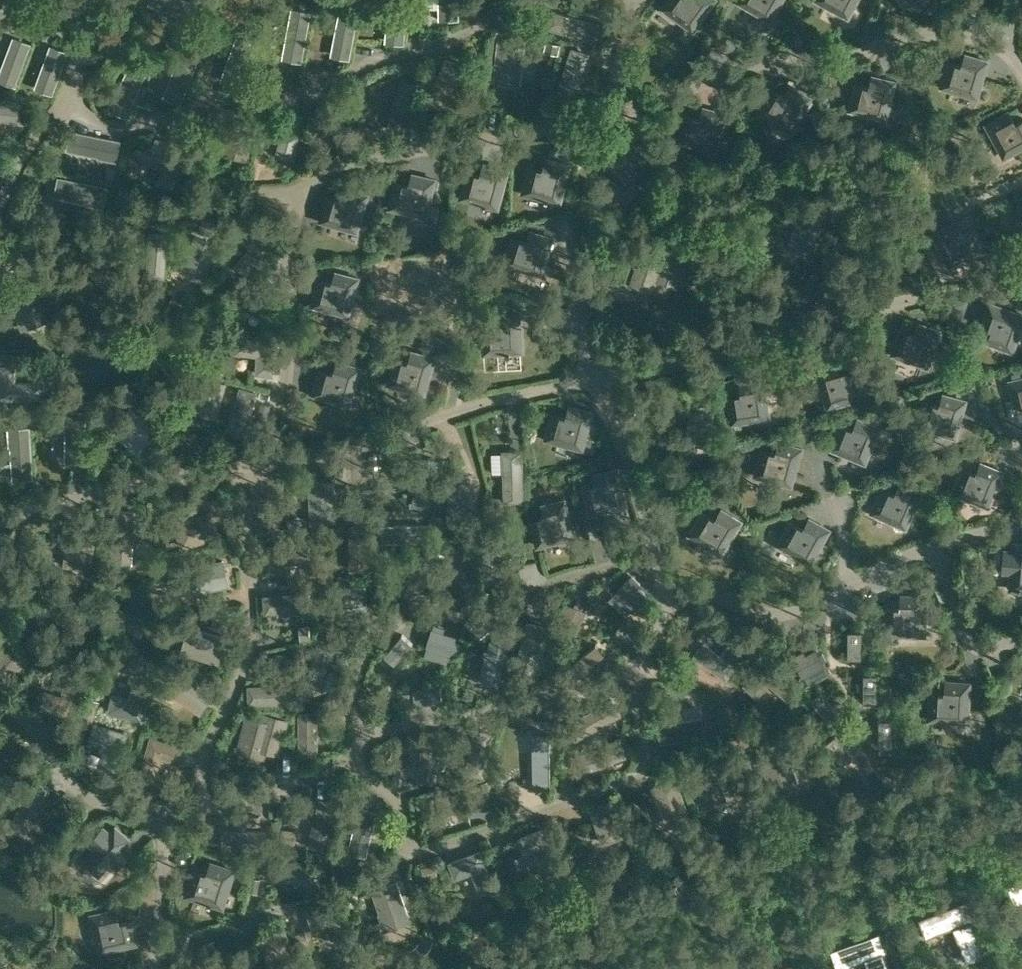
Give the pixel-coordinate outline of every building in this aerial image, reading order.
[(147,3),(191,20),(197,3),(189,0),(148,0),(147,3)] [(384,41),(403,43),(407,0),(388,0),(384,41)] [(440,19),(458,19),(458,0),(439,0),(440,19)] [(716,0),(665,0),(659,8),(693,33),(716,0)] [(784,0),(736,0),(734,2),(771,23),(784,0)] [(859,0),(812,0),(849,19),(859,0)] [(934,0),(914,0),(926,10),(934,0)] [(119,5),(106,49),(124,54),(136,10),(119,5)] [(292,9),(283,58),(300,61),(309,12),(292,9)] [(339,10),(330,55),(349,59),(357,13),(339,10)] [(550,10),(545,27),(595,42),(600,25),(550,10)] [(235,35),(219,79),(237,86),(254,42),(235,35)] [(0,78),(0,81),(15,86),(30,44),(15,38),(14,41),(0,78)] [(494,82),(521,85),(526,43),(499,40),(494,82)] [(571,46),(558,87),(577,93),(590,52),(571,46)] [(51,47),(36,88),(53,94),(68,53),(51,47)] [(938,88),(978,100),(990,59),(965,51),(961,64),(946,60),(938,88)] [(178,53),(161,97),(180,104),(197,60),(178,53)] [(445,58),(433,99),(450,104),(457,82),(474,88),(480,69),(445,58)] [(127,66),(107,108),(125,117),(145,75),(127,66)] [(887,121),(898,80),(871,73),(868,86),(853,83),(847,111),(887,121)] [(404,81),(390,127),(407,132),(420,86),(404,81)] [(791,133),(814,97),(790,82),(783,94),(771,86),(756,110),(791,133)] [(17,122),(19,105),(0,103),(0,120),(17,122)] [(717,152),(728,112),(703,104),(699,117),(684,113),(677,141),(717,152)] [(319,107),(308,150),(325,154),(336,111),(319,107)] [(1003,159),(1021,149),(1021,118),(1016,122),(1008,109),(983,123),(1003,159)] [(285,112),(274,155),(293,160),(304,117),(285,112)] [(257,127),(233,119),(222,152),(247,160),(257,127)] [(73,132),(69,150),(99,156),(99,158),(116,161),(120,141),(73,132)] [(156,136),(149,153),(166,161),(157,181),(173,188),(189,150),(156,136)] [(624,191),(653,159),(634,141),(624,151),(613,141),(593,163),(624,191)] [(523,192),(559,202),(569,165),(547,159),(544,172),(530,168),(523,192)] [(506,170),(485,164),(481,177),(467,173),(461,197),(496,207),(506,170)] [(394,184),(388,210),(424,219),(433,182),(410,177),(407,188),(394,184)] [(61,178),(57,196),(86,202),(86,203),(104,207),(108,187),(61,178)] [(326,199),(319,223),(355,233),(365,197),(343,191),(340,203),(326,199)] [(1016,203),(1008,231),(1021,235),(1021,205),(1016,203)] [(930,233),(950,269),(987,249),(974,225),(962,231),(955,219),(930,233)] [(512,241),(504,265),(539,276),(550,241),(529,234),(525,245),(512,241)] [(195,235),(181,271),(204,281),(218,245),(195,235)] [(666,244),(662,255),(655,282),(677,289),(690,252),(666,244)] [(655,282),(662,255),(641,248),(627,284),(652,293),(655,282)] [(317,283),(311,308),(347,317),(356,281),(334,276),(331,287),(317,283)] [(1021,330),(1021,312),(988,299),(979,324),(991,329),(986,343),(1014,353),(1021,330)] [(483,353),(520,351),(519,313),(497,314),(497,327),(482,327),(483,353)] [(929,368),(943,329),(918,320),(914,334),(900,329),(890,355),(929,368)] [(236,335),(234,352),(257,354),(256,373),(274,375),(278,339),(236,335)] [(393,362),(387,387),(422,396),(432,361),(410,355),(407,366),(393,362)] [(815,369),(826,410),(851,403),(847,390),(862,386),(855,358),(815,369)] [(0,364),(0,399),(44,398),(43,380),(16,381),(16,364),(0,364)] [(319,372),(312,397),(348,407),(358,371),(336,365),(333,376),(319,372)] [(203,376),(192,410),(217,417),(227,381),(203,376)] [(771,418),(765,377),(739,381),(741,394),(726,396),(730,424),(771,418)] [(1011,381),(1016,403),(1021,401),(1021,379),(1011,381)] [(239,386),(226,429),(244,435),(257,392),(239,386)] [(957,439),(968,399),(943,392),(939,404),(925,400),(917,427),(957,439)] [(583,451),(594,410),(569,403),(565,416),(551,412),(543,439),(583,451)] [(131,404),(120,417),(138,431),(126,446),(140,458),(163,430),(131,404)] [(714,413),(688,409),(682,448),(708,451),(714,413)] [(65,413),(65,431),(66,431),(66,463),(86,463),(86,413),(65,413)] [(867,464),(882,426),(857,416),(853,427),(838,422),(828,449),(867,464)] [(30,430),(9,431),(10,449),(11,449),(13,481),(33,480),(30,430)] [(793,487),(804,447),(778,439),(775,452),(761,448),(753,476),(793,487)] [(521,452),(503,452),(503,454),(504,474),(505,503),(523,502),(521,452)] [(989,509),(1005,470),(981,460),(977,472),(962,466),(951,494),(989,509)] [(626,504),(617,468),(597,473),(600,487),(586,490),(591,512),(626,504)] [(450,474),(446,523),(465,524),(468,475),(450,474)] [(337,521),(335,480),(308,482),(310,523),(337,521)] [(869,514),(907,530),(923,492),(899,481),(894,493),(881,487),(869,514)] [(573,536),(564,501),(542,506),(545,517),(531,521),(537,546),(573,536)] [(114,510),(111,562),(130,563),(133,511),(114,510)] [(213,510),(173,523),(182,548),(221,535),(213,510)] [(690,533),(721,552),(740,521),(722,510),(715,521),(703,513),(690,533)] [(777,545),(811,564),(831,529),(809,516),(803,527),(791,521),(777,545)] [(1013,540),(1012,548),(1004,548),(1002,573),(1010,574),(1009,592),(1021,593),(1021,541),(1013,540)] [(186,567),(191,594),(230,587),(225,560),(186,567)] [(539,576),(557,577),(557,565),(539,565),(539,576)] [(615,589),(616,590),(631,608),(632,609),(647,596),(638,586),(641,583),(633,574),(615,589)] [(309,592),(265,595),(266,613),(310,610),(309,592)] [(927,636),(927,593),(901,593),(900,607),(885,607),(885,636),(927,636)] [(527,621),(515,663),(536,669),(547,627),(527,621)] [(620,621),(614,633),(639,645),(645,633),(620,621)] [(427,645),(428,645),(451,652),(452,652),(457,634),(444,630),(446,626),(434,622),(427,645)] [(181,650),(192,654),(227,666),(236,641),(201,628),(189,624),(181,650)] [(848,631),(848,658),(862,658),(862,631),(848,631)] [(494,632),(479,680),(497,685),(511,637),(494,632)] [(403,635),(385,655),(395,664),(413,643),(403,635)] [(317,641),(305,682),(323,687),(335,646),(317,641)] [(596,646),(575,663),(583,672),(604,656),(596,646)] [(804,675),(824,664),(826,664),(816,647),(805,653),(803,649),(792,655),(803,676),(804,675)] [(766,658),(743,683),(757,696),(769,683),(785,697),(796,685),(766,658)] [(185,670),(170,693),(201,712),(216,690),(185,670)] [(112,692),(108,709),(145,719),(155,680),(137,675),(131,697),(112,692)] [(864,675),(864,702),(877,702),(878,675),(864,675)] [(970,723),(972,680),(946,679),(945,693),(929,692),(927,721),(970,723)] [(294,684),(250,685),(251,702),(294,701),(294,684)] [(441,688),(414,690),(415,703),(442,701),(441,688)] [(821,692),(811,700),(828,721),(838,713),(821,692)] [(613,702),(569,727),(577,742),(621,717),(613,702)] [(301,710),(301,755),(319,755),(319,710),(301,710)] [(247,716),(238,750),(260,756),(262,749),(279,754),(289,720),(265,713),(263,720),(247,716)] [(702,718),(658,726),(661,743),(705,735),(702,718)] [(879,720),(879,747),(893,747),(893,720),(879,720)] [(128,732),(92,722),(87,741),(104,746),(98,769),(117,774),(128,732)] [(473,730),(465,774),(484,777),(492,733),(473,730)] [(150,734),(138,774),(155,779),(161,758),(179,763),(184,744),(150,734)] [(548,735),(533,735),(533,783),(549,783),(548,735)] [(423,736),(416,781),(435,784),(443,739),(423,736)] [(836,736),(826,744),(843,765),(853,757),(836,736)] [(620,742),(572,760),(579,777),(626,759),(620,742)] [(676,776),(651,785),(665,826),(691,818),(676,776)] [(616,798),(590,807),(603,843),(629,834),(616,798)] [(319,799),(308,845),(324,849),(335,803),(319,799)] [(360,807),(350,851),(367,855),(378,811),(360,807)] [(99,876),(111,863),(117,869),(134,850),(127,844),(132,838),(116,823),(110,829),(104,824),(87,843),(94,849),(82,861),(99,876)] [(543,826),(518,836),(534,877),(559,867),(543,826)] [(221,831),(221,850),(269,850),(269,831),(221,831)] [(480,848),(448,860),(455,878),(472,871),(480,893),(495,887),(480,848)] [(266,858),(263,876),(314,885),(317,866),(266,858)] [(223,906),(234,870),(212,864),(209,876),(194,872),(187,896),(223,906)] [(397,878),(373,887),(387,927),(411,918),(397,878)] [(1007,886),(1015,905),(1021,903),(1021,880),(1007,886)] [(968,900),(918,919),(926,938),(953,928),(954,927),(967,961),(973,959),(973,960),(979,957),(985,955),(972,921),(975,920),(968,900)] [(117,909),(91,915),(99,951),(135,943),(130,920),(120,922),(117,909)] [(830,951),(836,968),(840,968),(865,960),(866,959),(869,968),(890,968),(884,953),(887,952),(880,933),(830,951)] [(193,967),(193,968),(223,968),(218,957),(193,967)]
